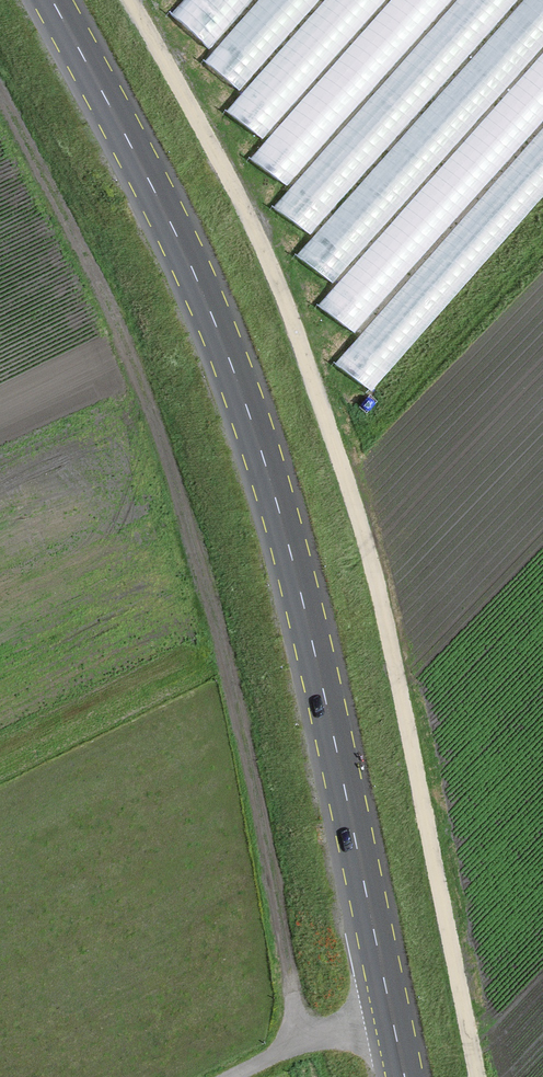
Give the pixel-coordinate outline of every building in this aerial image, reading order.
[(542,201),(542,0),(188,0),(175,16),(212,48),(203,59),(242,92),(227,110),(264,141),(251,157),(288,188),(273,205),(312,237),(298,254),(334,285),(318,304),(356,335),(334,361),(377,397),(542,201)]
